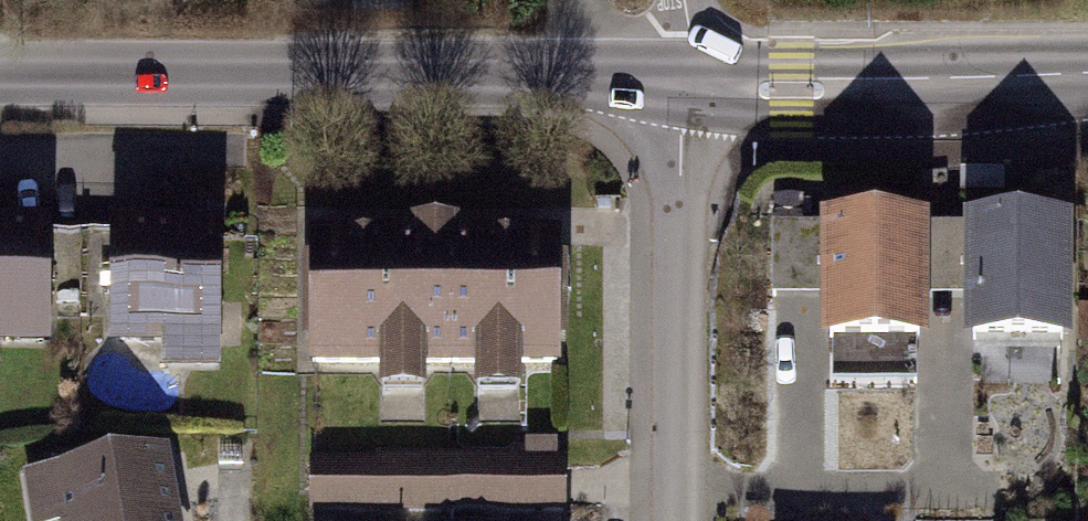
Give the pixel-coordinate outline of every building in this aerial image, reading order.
[(1072,219),(969,221),(972,341),(1074,339),(1072,219)] [(933,220),(823,220),(823,342),(933,342),(933,220)] [(0,222),(0,372),(6,372),(6,347),(64,347),(66,223),(0,222)] [(222,227),(119,227),(119,347),(165,347),(165,374),(222,374),(222,227)] [(543,232),(305,231),(305,374),(542,374),(543,232)] [(986,352),(985,377),(1060,379),(1060,353),(986,352)] [(21,470),(31,520),(197,520),(182,439),(21,470)] [(566,455),(311,455),(311,513),(566,513),(566,455)]
